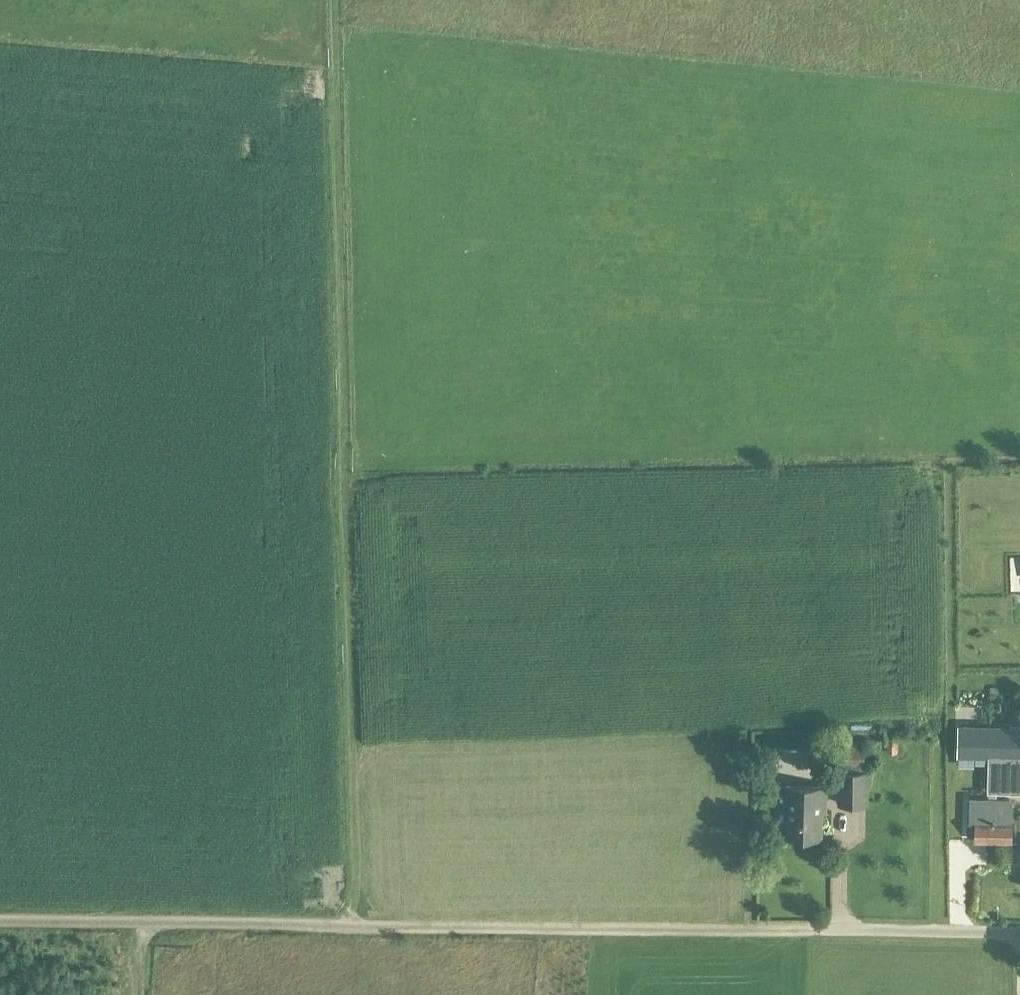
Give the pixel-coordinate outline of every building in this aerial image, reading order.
[(959,725),(958,754),(989,755),(988,790),(1019,792),(1019,728),(959,725)] [(890,753),(898,754),(898,739),(890,738),(890,753)] [(844,762),(865,763),(866,741),(845,740),(844,762)] [(838,770),(838,806),(868,806),(869,771),(838,770)] [(822,804),(826,804),(826,787),(780,785),(779,808),(788,809),(787,835),(821,837),(822,804)] [(1013,824),(974,823),(975,841),(1013,842),(1013,824)]
